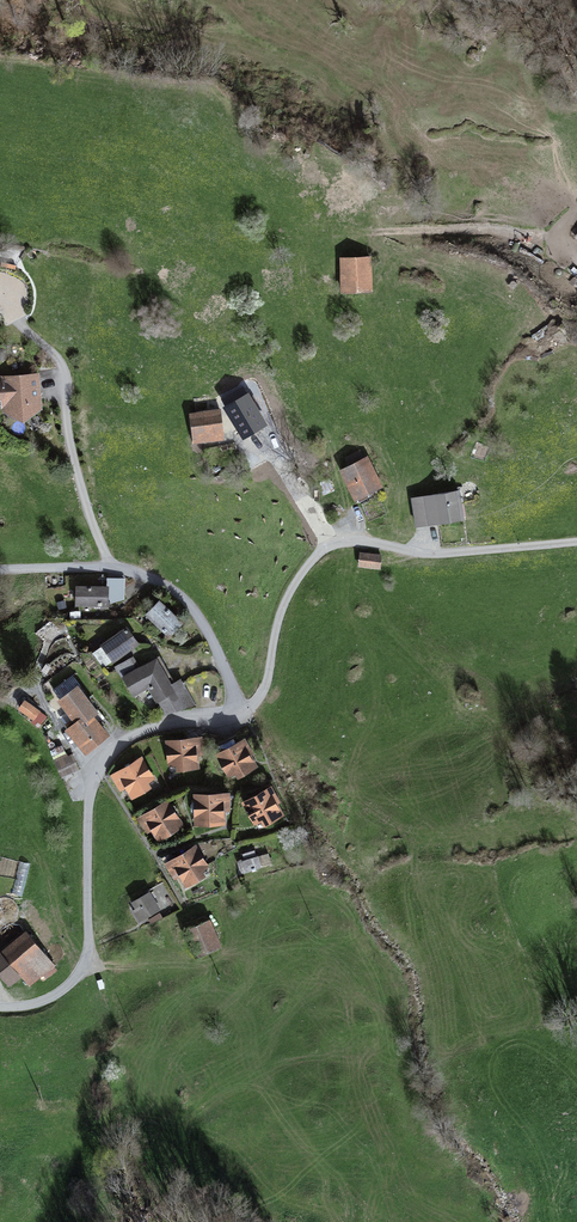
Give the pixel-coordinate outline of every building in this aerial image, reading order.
[(342,258),(343,288),(370,287),(369,257),(342,258)] [(39,406),(36,376),(0,379),(0,405),(5,404),(6,409),(11,411),(23,417),(34,409),(39,406)] [(221,399),(243,437),(265,424),(243,387),(221,399)] [(9,415),(24,422),(37,413),(34,409),(23,417),(11,411),(9,415)] [(192,443),(223,440),(220,410),(189,413),(192,443)] [(366,496),(364,493),(378,485),(364,458),(361,460),(357,453),(345,458),(349,466),(342,470),(356,497),(357,496),(359,500),(366,496)] [(412,498),(417,525),(462,517),(458,491),(412,498)] [(360,553),(359,565),(380,567),(381,556),(360,553)] [(77,586),(77,604),(107,605),(107,587),(77,586)] [(147,615),(169,635),(181,622),(159,602),(147,615)] [(127,628),(102,646),(113,661),(137,643),(127,628)] [(102,646),(92,653),(103,668),(113,661),(102,646)] [(169,684),(174,682),(160,655),(136,668),(137,671),(156,660),(169,684)] [(149,685),(157,701),(173,692),(156,660),(137,671),(136,668),(131,660),(117,667),(123,679),(124,678),(133,694),(149,685)] [(80,686),(72,676),(53,691),(61,701),(77,689),(80,686)] [(165,715),(196,707),(181,678),(174,682),(169,684),(173,692),(157,701),(165,715)] [(74,718),(78,723),(94,711),(77,689),(61,701),(72,716),(74,718)] [(19,708),(37,721),(45,710),(27,697),(19,708)] [(104,718),(97,709),(94,711),(78,723),(74,718),(66,725),(85,750),(107,734),(98,723),(104,718)] [(64,722),(66,725),(74,718),(72,716),(64,722)] [(254,765),(236,733),(214,746),(228,773),(235,770),(237,771),(238,774),(254,765)] [(195,756),(202,755),(201,739),(194,740),(195,756)] [(168,743),(170,762),(171,762),(177,763),(178,766),(179,767),(196,765),(195,756),(194,740),(168,743)] [(54,758),(62,777),(79,769),(73,754),(67,756),(66,753),(54,758)] [(151,777),(141,760),(113,777),(120,788),(126,784),(132,795),(147,786),(147,785),(146,783),(147,780),(150,777),(151,777)] [(245,803),(255,821),(262,817),(264,822),(280,813),(268,791),(245,803)] [(196,808),(201,811),(201,822),(222,821),(222,812),(222,796),(196,797),(196,800),(196,808)] [(201,822),(201,811),(196,808),(196,800),(194,800),(191,803),(191,812),(194,815),(197,815),(197,822),(201,822)] [(153,829),(159,838),(177,826),(172,817),(173,812),(167,803),(145,816),(146,816),(153,829)] [(147,833),(153,829),(146,816),(139,820),(147,833)] [(199,869),(206,865),(195,848),(167,866),(175,879),(181,875),(187,883),(202,874),(199,869)] [(260,865),(271,862),(268,851),(256,855),(260,865)] [(238,860),(242,871),(253,868),(253,869),(255,869),(254,867),(260,865),(256,855),(255,852),(243,855),(244,858),(238,860)] [(134,911),(139,920),(158,910),(149,894),(134,902),(138,909),(134,911)] [(198,955),(220,946),(210,920),(207,922),(205,916),(186,923),(198,955)] [(29,986),(54,965),(26,931),(0,953),(0,974),(10,985),(21,976),(29,986)]
